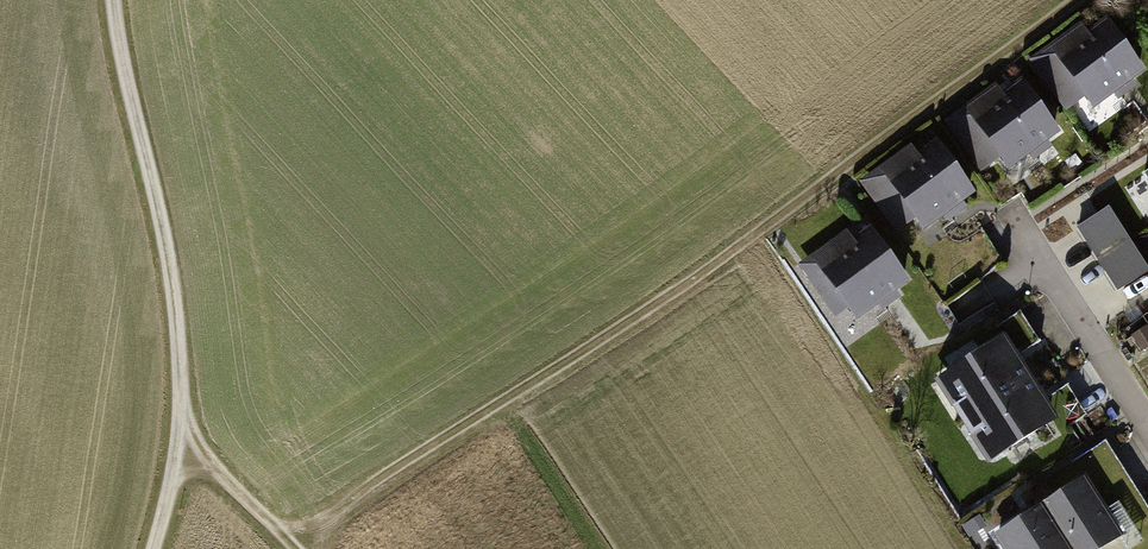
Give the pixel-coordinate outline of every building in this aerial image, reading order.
[(1096,114),(1147,78),(1147,71),(1111,18),(1088,34),(1083,26),(1035,60),(1071,111),(1086,100),(1096,114)] [(1000,160),(1008,171),(1037,151),(1041,157),(1057,146),(1052,140),(1063,132),(1025,80),(1003,95),(997,86),(948,120),(984,171),(1000,160)] [(914,222),(925,236),(979,198),(939,140),(916,155),(911,148),(863,182),(899,233),(914,222)] [(1108,208),(1078,228),(1098,259),(1128,240),(1108,208)] [(851,306),(861,321),(877,310),(881,316),(906,298),(902,292),(916,282),(875,225),(864,232),(853,240),(848,232),(799,266),(835,317),(851,306)] [(1147,271),(1128,240),(1098,259),(1117,290),(1147,271)] [(1137,339),(1145,351),(1147,349),(1147,332),(1137,339)] [(937,381),(963,423),(1036,378),(1010,336),(937,381)] [(963,423),(989,464),(1062,420),(1036,378),(963,423)] [(1075,548),(1107,548),(1127,537),(1092,478),(1048,505),(1075,548)] [(997,536),(1005,548),(1075,548),(1048,505),(997,536)]
